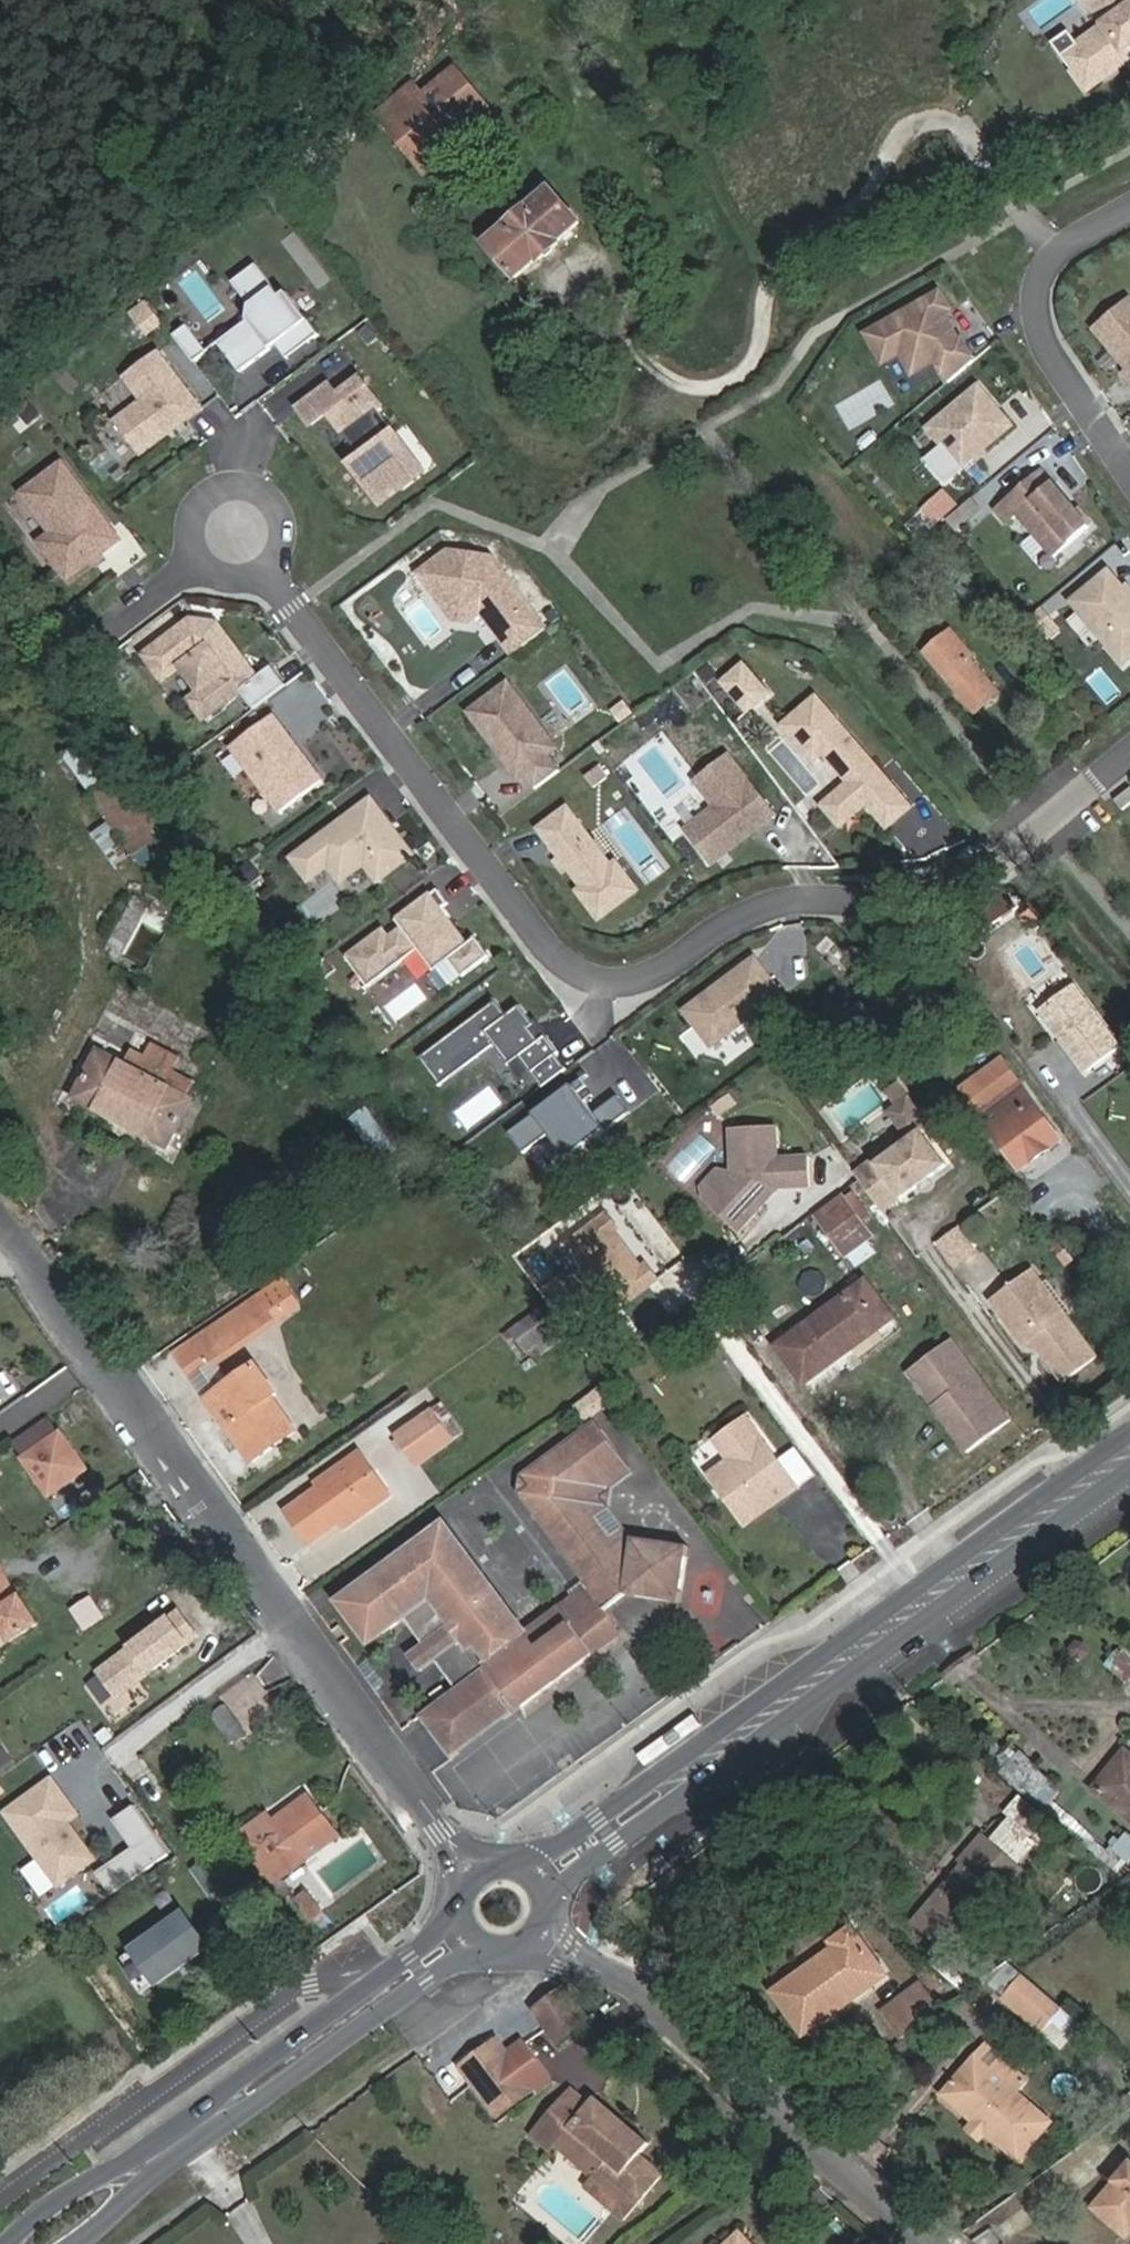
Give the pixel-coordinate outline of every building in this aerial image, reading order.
[(1105,28),(1065,55),(1090,92),(1129,66),(1129,0),(1085,0),(1105,28)] [(426,175),(495,117),(455,67),(421,94),(413,85),(379,114),(426,175)] [(550,189),(519,216),(487,245),(517,278),(539,259),(540,261),(558,245),(557,243),(580,224),(550,189)] [(241,372),(279,346),(289,358),(319,334),(309,321),(311,320),(290,291),(284,296),(277,286),(275,288),(259,265),(235,282),(252,306),(251,319),(252,321),(221,343),(241,372)] [(878,354),(885,368),(902,358),(913,378),(937,364),(948,383),(978,357),(951,314),(956,310),(944,288),(865,332),(877,354),(878,354)] [(1123,373),(1129,381),(1129,299),(1095,329),(1128,369),(1123,373)] [(188,328),(175,338),(195,365),(209,355),(188,328)] [(116,424),(141,458),(202,413),(159,355),(126,379),(144,404),(116,424)] [(346,436),(347,435),(361,454),(348,464),(381,509),(431,472),(397,427),(395,429),(381,411),(387,407),(364,375),(340,392),(332,381),(298,407),(314,428),(330,416),(346,436)] [(982,382),(927,428),(964,472),(1018,426),(982,382)] [(120,543),(64,467),(25,496),(54,536),(42,544),(69,581),(120,543)] [(1078,511),(1043,469),(996,509),(1008,523),(1019,514),(1055,557),(1088,529),(1075,514),(1078,511)] [(983,511),(973,498),(955,513),(965,525),(983,511)] [(1091,527),(1078,511),(1075,514),(1088,529),(1091,527)] [(955,513),(947,520),(957,532),(965,525),(955,513)] [(483,617),(513,656),(551,628),(498,555),(450,548),(417,572),(454,623),(469,624),(483,617)] [(1070,601),(1124,669),(1129,664),(1129,590),(1112,568),(1070,601)] [(193,616),(142,655),(165,686),(183,672),(197,692),(189,700),(207,724),(246,694),(256,708),(287,684),(273,665),(261,674),(222,622),(193,616)] [(950,633),(925,653),(950,684),(973,713),(997,693),(969,659),(972,655),(952,631),(950,633)] [(747,664),(724,683),(750,714),(773,695),(747,664)] [(511,679),(467,712),(519,782),(527,776),(537,789),(564,769),(554,756),(564,749),(511,679)] [(849,783),(822,805),(843,830),(870,807),(891,831),(918,808),(897,783),(855,733),(852,730),(821,694),(784,726),(818,765),(827,757),(849,783)] [(278,714),(231,749),(280,814),(326,779),(278,714)] [(94,766),(110,754),(95,734),(66,756),(95,795),(108,786),(94,766)] [(715,809),(687,829),(715,866),(783,816),(755,779),(754,780),(734,753),(695,782),(715,809)] [(168,832),(110,754),(94,766),(108,786),(95,795),(93,797),(136,856),(168,832)] [(899,759),(889,768),(916,799),(926,790),(899,759)] [(367,868),(380,885),(420,856),(392,818),(374,796),(290,858),(311,885),(331,870),(342,886),(367,868)] [(606,920),(644,892),(618,858),(614,861),(571,804),(538,829),(581,887),(576,891),(601,923),(606,919),(606,920)] [(648,880),(672,861),(663,851),(626,806),(603,825),(648,880)] [(331,881),(310,904),(324,917),(345,894),(331,881)] [(437,972),(452,961),(463,976),(491,956),(479,939),(472,944),(433,892),(397,919),(403,927),(391,936),(386,928),(348,955),(370,986),(408,959),(408,958),(420,950),(437,972)] [(1004,988),(1021,974),(992,940),(975,954),(1004,988)] [(761,955),(683,1012),(713,1052),(791,996),(761,955)] [(1080,977),(1038,1004),(1083,1072),(1125,1045),(1080,977)] [(444,1085),(500,1044),(512,1062),(523,1054),(544,1086),(570,1068),(548,1036),(540,1041),(532,1029),(537,1025),(524,1008),(519,1012),(510,1018),(498,1002),(423,1058),(444,1085)] [(76,1096),(118,1117),(120,1113),(129,1117),(126,1122),(167,1144),(191,1100),(165,1086),(181,1056),(155,1043),(146,1058),(134,1052),(126,1065),(100,1052),(76,1096)] [(1004,1094),(979,1112),(1021,1169),(1061,1138),(1014,1078),(1001,1089),(1004,1094)] [(897,1083),(886,1091),(897,1105),(888,1112),(905,1135),(873,1159),(870,1155),(852,1169),(882,1210),(899,1197),(900,1198),(946,1164),(921,1130),(928,1125),(897,1083)] [(973,1103),(979,1112),(1004,1094),(1001,1089),(998,1085),(973,1103)] [(631,1112),(619,1097),(597,1113),(577,1086),(551,1104),(512,1134),(526,1152),(552,1133),(570,1158),(609,1129),(631,1112)] [(773,1123),(727,1124),(729,1169),(703,1197),(737,1228),(759,1204),(758,1192),(765,1185),(808,1183),(807,1153),(774,1154),(773,1123)] [(698,1184),(703,1197),(729,1169),(715,1165),(698,1184)] [(840,1192),(815,1211),(843,1249),(869,1229),(840,1192)] [(609,1307),(656,1282),(616,1208),(569,1233),(609,1307)] [(952,1267),(974,1251),(957,1227),(934,1242),(952,1267)] [(991,1300),(1026,1346),(1033,1341),(1064,1381),(1097,1357),(1066,1315),(1057,1321),(1034,1290),(1043,1284),(1032,1270),(991,1300)] [(864,1275),(774,1342),(802,1381),(892,1314),(864,1275)] [(281,1280),(271,1287),(282,1308),(295,1300),(281,1280)] [(1070,1312),(1047,1281),(1043,1284),(1034,1290),(1057,1321),(1066,1315),(1070,1312)] [(195,1338),(211,1363),(287,1310),(282,1308),(271,1287),(195,1338)] [(559,1340),(536,1310),(505,1333),(509,1339),(516,1333),(526,1347),(537,1340),(544,1351),(559,1340)] [(193,1375),(211,1363),(195,1338),(177,1351),(193,1375)] [(950,1338),(914,1366),(932,1390),(938,1391),(943,1397),(932,1404),(967,1450),(1010,1418),(950,1338)] [(527,1368),(536,1362),(531,1356),(522,1361),(527,1368)] [(213,1403),(251,1459),(296,1428),(270,1395),(276,1390),(256,1362),(225,1384),(231,1392),(213,1403)] [(914,1366),(907,1370),(932,1404),(943,1397),(938,1391),(932,1390),(914,1366)] [(433,1408),(454,1436),(463,1429),(443,1401),(433,1408)] [(417,1462),(454,1436),(433,1408),(397,1433),(417,1462)] [(714,1482),(743,1521),(781,1494),(783,1497),(799,1486),(747,1416),(714,1439),(729,1459),(734,1467),(714,1482)] [(56,1433),(44,1417),(12,1440),(24,1456),(56,1433)] [(495,1664),(511,1686),(524,1703),(622,1629),(605,1609),(626,1593),(634,1594),(634,1592),(668,1597),(668,1599),(680,1600),(682,1590),(680,1590),(683,1555),(686,1555),(688,1545),(676,1545),(675,1546),(643,1541),(643,1539),(631,1538),(630,1547),(620,1545),(589,1507),(592,1486),(624,1462),(593,1418),(560,1442),(562,1444),(536,1464),(532,1463),(526,1468),(534,1478),(535,1490),(523,1498),(528,1505),(531,1504),(543,1522),(541,1523),(558,1546),(560,1545),(590,1585),(527,1630),(514,1612),(508,1617),(503,1612),(509,1607),(445,1520),(337,1600),(370,1643),(403,1617),(423,1645),(430,1640),(440,1653),(434,1657),(456,1689),(458,1692),(485,1672),(495,1664)] [(24,1456),(22,1457),(47,1493),(83,1467),(58,1432),(56,1433),(24,1456)] [(359,1451),(315,1483),(318,1488),(363,1457),(359,1451)] [(309,1494),(286,1510),(310,1545),(342,1523),(365,1507),(370,1504),(357,1485),(374,1472),(363,1457),(318,1488),(321,1492),(312,1498),(309,1494)] [(729,1459),(709,1474),(714,1482),(734,1467),(729,1459)] [(390,1497),(374,1472),(357,1485),(370,1504),(365,1507),(368,1512),(390,1497)] [(342,1523),(346,1528),(368,1512),(365,1507),(342,1523)] [(8,1642),(39,1623),(19,1593),(14,1596),(0,1574),(0,1630),(8,1642)] [(194,1634),(178,1645),(184,1652),(183,1654),(195,1671),(212,1659),(194,1634)] [(135,1671),(112,1687),(127,1710),(164,1685),(148,1662),(135,1671)] [(129,1663),(106,1679),(112,1687),(135,1671),(129,1663)] [(501,1692),(511,1686),(495,1664),(485,1672),(501,1692)] [(501,1692),(485,1672),(458,1692),(456,1689),(449,1694),(452,1696),(433,1710),(431,1708),(422,1714),(428,1724),(431,1721),(448,1746),(445,1747),(452,1756),(463,1749),(460,1746),(504,1713),(506,1716),(515,1709),(501,1692)] [(208,1714),(230,1743),(244,1732),(223,1703),(208,1714)] [(1024,1749),(1006,1766),(1049,1812),(1067,1795),(1024,1749)] [(1113,1770),(1098,1787),(1129,1811),(1129,1767),(1113,1770)] [(74,1813),(50,1778),(4,1810),(55,1882),(90,1858),(74,1834),(63,1833),(58,1825),(74,1813)] [(234,1836),(268,1884),(301,1861),(293,1850),(324,1828),(303,1798),(268,1823),(271,1828),(266,1831),(258,1820),(234,1836)] [(140,1800),(115,1815),(135,1847),(97,1869),(110,1891),(172,1854),(140,1800)] [(301,1861),(332,1839),(324,1828),(293,1850),(301,1861)] [(961,1859),(966,1867),(919,1919),(954,1948),(1024,1865),(984,1832),(961,1859)] [(227,1881),(210,1857),(194,1868),(211,1892),(227,1881)] [(62,1922),(94,1896),(81,1880),(49,1906),(62,1922)] [(294,1896),(301,1908),(312,1900),(304,1889),(294,1896)] [(312,1900),(301,1908),(309,1921),(322,1913),(312,1900)] [(181,1908),(130,1945),(157,1982),(208,1945),(181,1908)] [(816,1940),(821,1949),(765,1990),(791,2030),(872,1973),(838,1925),(816,1940)] [(1012,1955),(989,1972),(1013,1995),(1033,1974),(1012,1955)] [(1057,2013),(1066,2003),(1033,1974),(1013,1995),(1047,2024),(1057,2013)] [(911,1982),(877,2004),(899,2038),(933,2013),(911,1982)] [(582,2019),(560,1990),(527,2013),(536,2026),(548,2043),(582,2019)] [(1080,2035),(1091,2025),(1066,2003),(1057,2013),(1080,2035)] [(494,2114),(546,2077),(518,2038),(500,2051),(491,2038),(456,2064),(494,2114)] [(1031,2076),(992,2043),(976,2064),(1014,2099),(1031,2076)] [(976,2064),(970,2059),(938,2096),(970,2124),(981,2134),(1013,2161),(1045,2125),(1014,2099),(976,2064)] [(589,2101),(569,2084),(531,2131),(552,2151),(558,2144),(573,2126),(609,2158),(594,2174),(585,2182),(623,2217),(662,2172),(639,2150),(647,2139),(595,2095),(589,2101)] [(962,2131),(974,2141),(981,2134),(970,2124),(962,2131)] [(558,2144),(594,2174),(609,2158),(573,2126),(558,2144)] [(1129,2229),(1129,2168),(1093,2208),(1124,2236),(1129,2229)] [(729,2229),(716,2243),(746,2243),(729,2229)]
